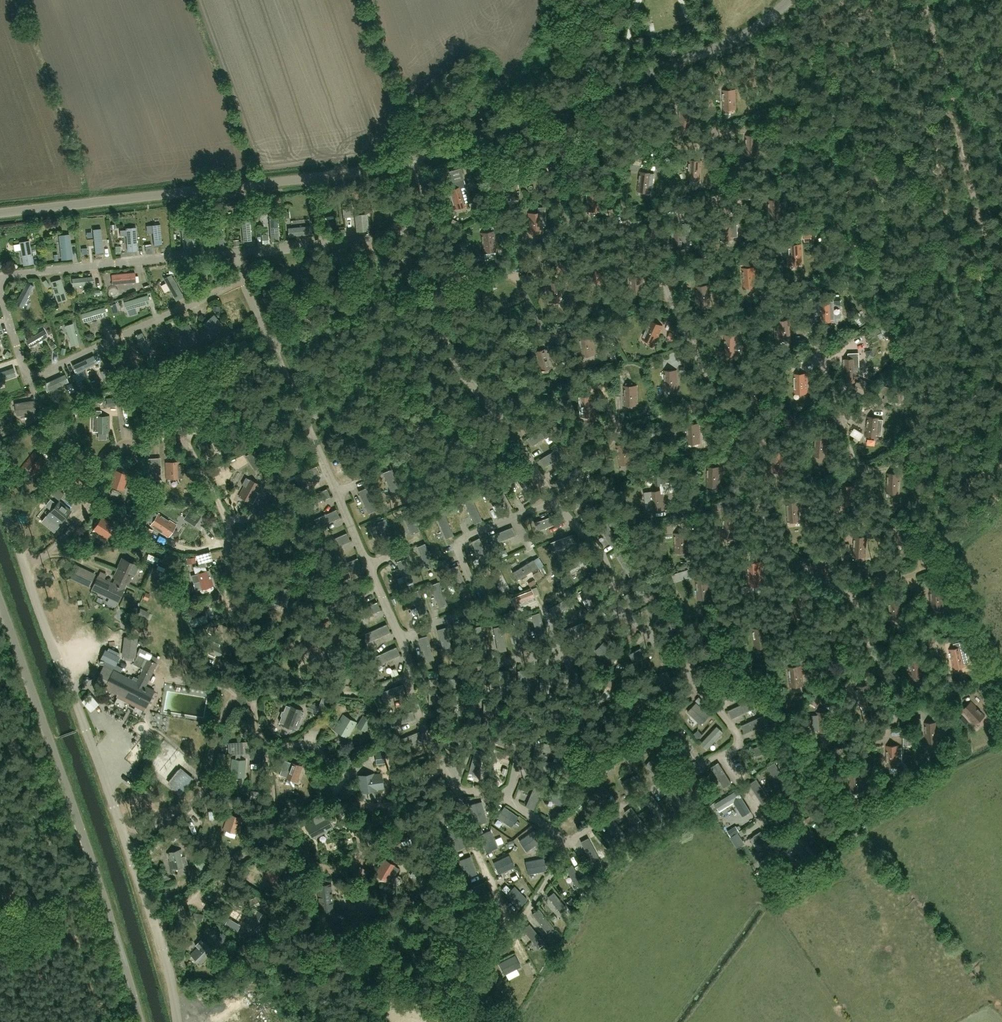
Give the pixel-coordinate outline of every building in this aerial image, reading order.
[(736,107),(736,90),(723,90),(724,107),(736,107)] [(692,124),(692,107),(679,107),(680,125),(692,124)] [(746,135),(746,153),(758,153),(759,136),(746,135)] [(689,160),(688,177),(701,178),(702,161),(689,160)] [(638,189),(651,190),(653,190),(655,173),(640,172),(638,189)] [(449,190),(454,208),(467,205),(466,203),(470,202),(464,180),(455,183),(457,188),(449,190)] [(587,191),(588,210),(588,208),(600,208),(600,210),(599,191),(587,191)] [(782,217),(781,200),(768,200),(769,218),(782,217)] [(538,213),(528,213),(529,233),(530,233),(530,231),(541,230),(541,232),(542,232),(542,230),(546,230),(545,207),(538,207),(538,213)] [(356,232),(370,230),(368,212),(355,213),(356,232)] [(271,242),(279,241),(277,218),(269,219),(271,242)] [(243,243),(251,243),(249,219),(241,220),(243,243)] [(737,220),(733,220),(733,219),(720,220),(721,240),(734,239),(734,237),(738,236),(737,220)] [(183,247),(197,246),(195,227),(182,229),(183,247)] [(312,235),(311,227),(288,230),(289,238),(312,235)] [(137,250),(136,228),(126,229),(127,251),(137,250)] [(685,246),(685,228),(673,229),(673,246),(685,246)] [(493,231),(481,233),(483,252),(484,252),(484,250),(495,248),(495,250),(496,250),(493,231)] [(60,236),(62,258),(72,257),(70,235),(60,236)] [(33,263),(29,241),(19,243),(23,265),(33,263)] [(802,261),(801,244),(789,245),(790,262),(802,261)] [(603,282),(605,263),(592,262),(591,281),(591,279),(603,280),(603,282)] [(756,284),(755,267),(743,267),(743,285),(756,284)] [(136,281),(135,272),(112,274),(113,284),(136,281)] [(642,290),(642,273),(629,273),(630,291),(642,290)] [(183,296),(171,275),(164,279),(176,300),(183,296)] [(93,284),(92,276),(73,278),(73,285),(93,284)] [(66,298),(60,279),(51,282),(57,301),(66,298)] [(559,281),(547,283),(549,302),(550,302),(550,300),(561,298),(562,300),(559,281)] [(33,285),(27,282),(16,303),(22,306),(33,285)] [(710,302),(709,285),(696,286),(697,303),(710,302)] [(150,303),(147,295),(125,301),(127,309),(150,303)] [(833,319),(832,302),(820,302),(820,319),(833,319)] [(84,322),(107,315),(104,307),(82,313),(84,322)] [(223,325),(214,315),(203,324),(213,334),(223,325)] [(791,337),(790,320),(777,320),(778,338),(791,337)] [(651,321),(644,337),(655,342),(662,326),(651,321)] [(65,326),(71,346),(78,344),(73,324),(65,326)] [(178,329),(186,346),(197,341),(189,324),(178,329)] [(735,329),(735,335),(725,335),(725,352),(742,352),(742,329),(735,329)] [(47,336),(44,330),(27,340),(30,346),(47,336)] [(595,354),(592,335),(580,337),(583,356),(583,354),(595,352),(595,354)] [(39,354),(55,343),(51,337),(34,348),(39,354)] [(547,349),(547,348),(535,352),(540,370),(540,368),(551,365),(552,367),(551,365),(554,364),(549,349),(547,349)] [(848,358),(844,359),(844,376),(846,376),(846,380),(855,380),(855,375),(860,375),(859,353),(851,353),(851,358),(848,358)] [(77,373),(98,362),(94,355),(73,365),(77,373)] [(16,376),(12,367),(0,371),(0,381),(16,376)] [(678,387),(677,370),(664,371),(665,388),(678,387)] [(70,380),(66,373),(45,383),(49,391),(70,380)] [(807,374),(794,374),(795,391),(807,391),(807,374)] [(172,396),(166,380),(154,385),(160,401),(172,396)] [(856,381),(853,388),(863,392),(867,383),(860,380),(859,382),(856,381)] [(637,406),(636,389),(624,389),(624,407),(637,406)] [(114,396),(106,397),(107,406),(115,405),(114,396)] [(594,416),(593,399),(580,400),(581,417),(594,416)] [(33,400),(15,403),(17,415),(35,412),(33,400)] [(108,416),(101,416),(101,410),(93,410),(92,432),(108,432),(108,416)] [(883,419),(880,419),(880,418),(868,416),(866,434),(882,435),(883,419)] [(217,428),(208,432),(215,447),(227,442),(222,431),(228,428),(223,417),(214,421),(217,428)] [(700,440),(699,423),(686,424),(688,441),(700,440)] [(814,453),(826,454),(828,437),(815,436),(814,453)] [(633,464),(630,444),(618,446),(620,465),(621,465),(620,463),(632,461),(632,464),(633,464)] [(784,469),(784,452),(771,452),(772,470),(784,469)] [(36,476),(46,463),(34,454),(24,467),(36,476)] [(183,478),(182,463),(166,463),(167,478),(183,478)] [(708,466),(708,484),(720,484),(720,466),(708,466)] [(110,485),(124,490),(129,475),(115,471),(110,485)] [(888,473),(887,490),(900,490),(900,473),(888,473)] [(259,493),(257,492),(260,485),(259,484),(258,484),(246,477),(242,484),(245,486),(239,496),(253,504),(259,493)] [(840,502),(852,503),(854,486),(841,485),(840,502)] [(665,507),(662,490),(650,491),(652,509),(665,507)] [(333,494),(311,502),(315,514),(338,505),(333,494)] [(71,511),(58,500),(49,512),(62,522),(71,511)] [(801,518),(799,501),(787,502),(788,519),(801,518)] [(150,525),(168,538),(176,525),(158,513),(150,525)] [(373,516),(367,518),(369,526),(375,525),(373,516)] [(722,534),(734,536),(737,519),(724,517),(722,534)] [(114,526),(101,518),(100,519),(98,519),(95,524),(96,526),(95,528),(104,534),(101,537),(105,540),(114,526)] [(899,523),(897,541),(910,542),(911,524),(899,523)] [(273,529),(260,533),(264,548),(277,545),(273,529)] [(546,529),(542,536),(551,541),(555,535),(546,529)] [(688,549),(687,532),(675,533),(676,550),(688,549)] [(854,553),(866,554),(867,537),(854,536),(854,553)] [(210,551),(196,555),(198,563),(212,559),(210,551)] [(182,560),(169,555),(164,554),(160,562),(178,569),(182,560)] [(117,601),(130,571),(134,572),(137,564),(121,558),(118,566),(119,566),(112,582),(97,575),(90,590),(117,601)] [(761,579),(760,562),(748,563),(749,580),(761,579)] [(93,574),(76,567),(70,579),(88,586),(93,574)] [(213,589),(214,588),(208,569),(206,570),(206,571),(196,574),(196,573),(195,573),(195,574),(191,575),(191,576),(192,576),(194,582),(193,582),(193,583),(198,581),(201,592),(203,593),(213,589)] [(526,571),(518,574),(521,581),(529,577),(526,571)] [(711,595),(709,578),(696,580),(698,597),(711,595)] [(277,586),(272,602),(286,606),(291,590),(277,586)] [(443,586),(437,589),(444,605),(448,603),(446,599),(448,598),(443,586)] [(944,606),(943,589),(930,590),(932,607),(944,606)] [(808,614),(808,597),(795,597),(795,614),(808,614)] [(903,615),(902,597),(889,598),(891,616),(903,615)] [(766,627),(753,628),(755,646),(768,644),(766,627)] [(844,644),(843,627),(831,628),(831,645),(844,644)] [(308,636),(294,648),(305,660),(306,658),(309,661),(315,656),(313,653),(318,649),(308,636)] [(124,654),(135,656),(137,638),(126,637),(124,654)] [(223,645),(209,640),(203,654),(218,659),(223,645)] [(954,666),(966,663),(969,662),(964,641),(956,643),(957,648),(949,649),(954,666)] [(133,676),(131,680),(104,666),(96,682),(145,708),(154,690),(145,686),(157,663),(159,659),(149,655),(147,659),(138,654),(133,664),(143,669),(138,678),(133,676)] [(921,656),(908,658),(911,675),(923,673),(921,656)] [(803,682),(801,665),(788,667),(791,684),(803,682)] [(870,684),(857,686),(860,703),(873,701),(870,684)] [(91,705),(98,712),(104,706),(97,699),(91,705)] [(984,715),(972,702),(963,711),(975,723),(984,715)] [(303,712),(286,705),(279,722),(297,729),(303,712)] [(701,705),(692,714),(707,730),(716,721),(701,705)] [(739,725),(761,715),(756,705),(736,714),(738,718),(736,719),(739,725)] [(829,711),(817,712),(818,729),(831,728),(829,711)] [(361,719),(356,726),(365,731),(369,724),(369,723),(371,719),(367,717),(363,714),(361,719)] [(355,723),(343,716),(335,731),(347,737),(355,723)] [(939,739),(937,722),(925,723),(926,740),(939,739)] [(714,753),(730,737),(722,730),(706,745),(714,753)] [(903,737),(903,745),(912,745),(912,734),(908,734),(908,737),(903,737)] [(248,742),(227,743),(228,755),(236,755),(235,760),(231,760),(231,777),(244,778),(245,761),(239,760),(240,754),(249,754),(248,742)] [(900,763),(900,761),(902,761),(901,747),(900,747),(900,745),(887,746),(888,763),(900,763)] [(180,767),(188,758),(179,751),(160,774),(173,784),(171,786),(172,786),(172,785),(180,792),(191,779),(183,772),(184,771),(180,767)] [(133,766),(142,772),(150,759),(142,753),(133,766)] [(657,760),(651,767),(665,780),(671,773),(657,760)] [(300,768),(287,762),(282,778),(295,784),(300,768)] [(863,787),(859,771),(847,774),(851,791),(863,787)] [(373,776),(372,775),(359,776),(361,793),(374,791),(374,790),(382,789),(381,775),(373,776)] [(763,799),(768,797),(761,782),(756,784),(763,799)] [(529,807),(538,810),(547,788),(538,784),(529,807)] [(560,806),(567,796),(553,786),(546,796),(560,806)] [(470,805),(475,824),(487,821),(482,801),(470,805)] [(443,824),(457,814),(450,804),(436,814),(443,824)] [(511,827),(518,816),(504,806),(497,817),(511,827)] [(312,838),(333,827),(332,827),(329,822),(333,820),(328,810),(313,818),(315,822),(306,827),(307,826),(313,837),(312,838)] [(239,824),(241,817),(228,813),(223,829),(236,833),(236,832),(239,832),(241,825),(239,824)] [(739,827),(742,833),(750,829),(747,822),(739,827)] [(455,851),(466,846),(458,829),(447,835),(455,851)] [(479,835),(486,852),(498,847),(490,830),(479,835)] [(526,851),(541,840),(534,830),(519,840),(526,851)] [(799,853),(794,847),(788,851),(794,858),(799,853)] [(184,857),(181,858),(180,851),(168,854),(172,870),(184,867),(183,866),(186,865),(184,857)] [(514,866),(509,855),(494,862),(499,874),(514,866)] [(465,878),(477,874),(470,857),(458,861),(465,878)] [(384,860),(373,876),(384,883),(386,881),(389,883),(397,870),(394,868),(395,867),(394,867),(394,868),(384,861),(384,860)] [(529,866),(533,875),(545,870),(540,860),(529,866)] [(284,868),(271,861),(263,876),(276,882),(284,868)] [(489,894),(484,882),(468,889),(473,901),(489,894)] [(317,886),(317,894),(318,913),(332,913),(331,886),(317,886)] [(505,895),(518,908),(527,899),(514,886),(505,895)] [(500,918),(494,906),(479,914),(485,926),(500,918)] [(266,919),(267,916),(256,909),(255,910),(253,908),(245,921),(245,923),(245,924),(246,925),(258,932),(259,930),(263,923),(265,924),(267,920),(266,919)] [(510,945),(504,933),(489,941),(494,952),(510,945)] [(195,946),(198,949),(192,956),(200,965),(212,954),(200,941),(195,946)] [(521,966),(515,955),(499,963),(505,974),(521,966)]
